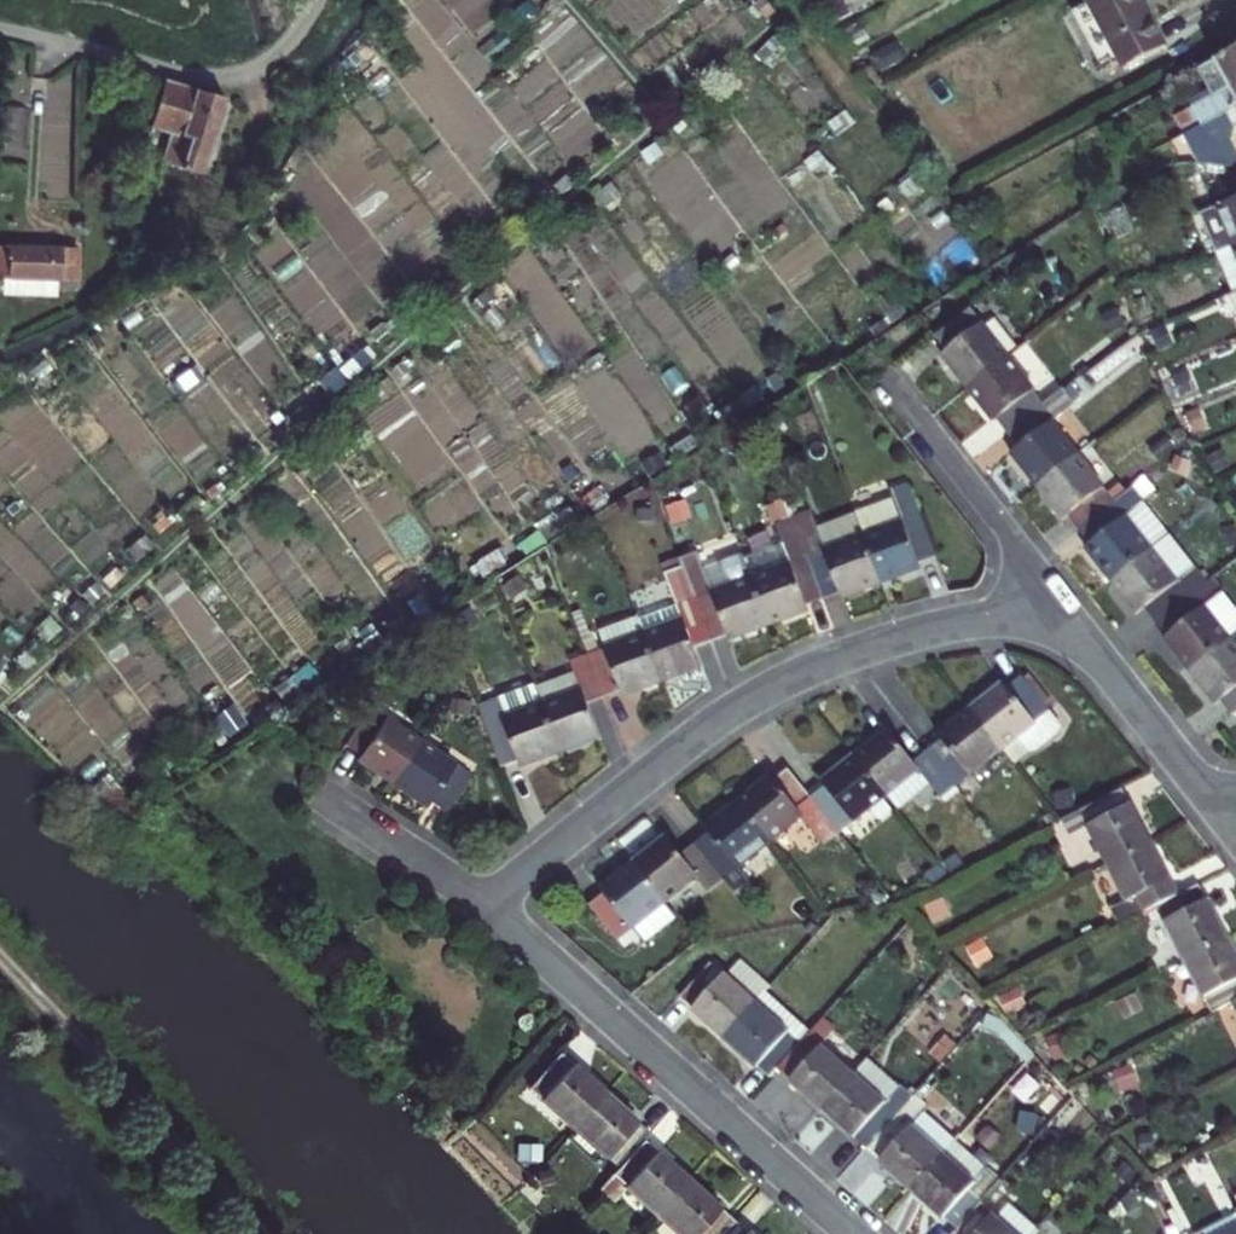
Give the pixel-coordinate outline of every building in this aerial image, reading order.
[(464,23),(491,3),(488,0),(446,0),(464,23)] [(1179,0),(1120,0),(1149,54),(1195,29),(1179,0)] [(895,45),(901,58),(913,52),(906,39),(895,45)] [(1201,124),(1235,106),(1235,49),(1197,70),(1210,95),(1191,106),(1201,124)] [(720,80),(726,87),(738,78),(731,71),(720,80)] [(164,81),(149,126),(170,132),(189,138),(181,166),(201,172),(225,98),(164,81)] [(1235,168),(1235,106),(1201,124),(1175,138),(1189,168),(1235,168)] [(672,126),(677,133),(688,124),(683,116),(672,126)] [(608,133),(617,146),(628,139),(619,125),(608,133)] [(159,163),(181,166),(189,138),(170,132),(159,163)] [(553,186),(561,195),(573,184),(566,175),(553,186)] [(611,181),(595,194),(605,206),(622,194),(611,181)] [(526,201),(535,214),(550,203),(539,190),(526,201)] [(1218,213),(1233,250),(1235,249),(1235,205),(1218,213)] [(933,233),(943,262),(963,255),(953,226),(933,233)] [(132,251),(141,264),(157,253),(148,240),(132,251)] [(8,244),(0,244),(0,278),(2,278),(2,293),(56,295),(56,280),(7,279),(8,244)] [(56,280),(61,280),(62,246),(62,245),(8,244),(7,279),(56,280)] [(61,280),(79,280),(79,247),(62,246),(61,280)] [(428,277),(438,291),(452,282),(441,268),(428,277)] [(940,349),(966,383),(1006,352),(970,305),(934,333),(944,346),(940,349)] [(454,324),(463,334),(478,323),(470,311),(454,324)] [(90,336),(95,346),(117,334),(110,324),(90,336)] [(459,335),(454,326),(444,333),(450,341),(459,335)] [(353,359),(361,368),(371,360),(362,351),(353,359)] [(1006,352),(966,383),(991,417),(993,415),(1004,429),(1042,400),(1006,352)] [(403,360),(390,370),(397,380),(410,370),(403,360)] [(327,383),(332,391),(346,380),(340,372),(327,383)] [(395,387),(386,376),(376,384),(385,395),(395,387)] [(1007,449),(1033,482),(1074,452),(1048,418),(1052,414),(1042,400),(1004,429),(1014,443),(1007,449)] [(291,413),(300,423),(316,411),(307,401),(291,413)] [(659,428),(673,452),(687,443),(673,419),(659,428)] [(1110,501),(1074,452),(1033,482),(1058,515),(1062,511),(1074,528),(1110,501)] [(276,471),(287,484),(295,479),(284,465),(276,471)] [(310,477),(288,491),(298,506),(320,492),(310,477)] [(900,521),(862,535),(879,583),(918,569),(916,564),(934,558),(908,484),(889,490),(900,521)] [(1130,487),(1110,501),(1074,528),(1084,542),(1080,544),(1106,579),(1166,534),(1130,487)] [(792,516),(821,597),(837,592),(839,597),(879,583),(862,535),(823,549),(817,532),(809,510),(792,516)] [(780,543),(740,557),(763,623),(803,609),(801,604),(821,597),(792,516),(773,523),(780,543)] [(823,549),(862,535),(856,519),(817,532),(823,549)] [(733,537),(740,557),(780,543),(773,523),(733,537)] [(1166,534),(1106,579),(1131,612),(1139,607),(1149,621),(1186,594),(1203,582),(1166,534)] [(691,596),(706,638),(722,632),(724,637),(763,623),(740,557),(733,537),(732,536),(678,556),(691,596)] [(474,564),(482,576),(505,561),(497,549),(474,564)] [(175,567),(186,581),(199,571),(188,556),(175,567)] [(423,601),(430,613),(472,587),(465,576),(423,601)] [(1181,672),(1222,642),(1235,632),(1235,622),(1205,580),(1203,582),(1186,594),(1149,621),(1160,635),(1156,638),(1181,672)] [(681,622),(643,635),(660,683),(698,670),(689,644),(706,638),(691,596),(675,601),(681,622)] [(636,615),(643,635),(681,622),(675,601),(636,615)] [(1222,642),(1181,672),(1206,705),(1211,702),(1222,717),(1235,706),(1235,660),(1226,646),(1235,639),(1235,632),(1222,642)] [(643,635),(589,654),(604,697),(618,692),(620,697),(660,683),(643,635)] [(345,656),(351,666),(364,658),(357,647),(345,656)] [(3,676),(14,684),(37,661),(26,652),(3,676)] [(541,701),(559,749),(598,736),(587,703),(604,697),(589,654),(572,660),(574,668),(581,687),(541,701)] [(535,682),(541,701),(581,687),(574,668),(535,682)] [(1003,684),(970,709),(1002,750),(1049,713),(1021,677),(1007,688),(1003,684)] [(535,682),(478,702),(500,764),(517,758),(519,762),(559,749),(541,701),(535,682)] [(359,762),(393,784),(420,741),(371,709),(347,747),(362,757),(359,762)] [(1002,750),(970,709),(937,736),(941,740),(925,752),(953,788),(1002,750)] [(953,788),(925,752),(909,764),(884,731),(851,758),(882,797),(894,812),(926,786),(938,800),(953,788)] [(472,775),(420,741),(393,784),(428,807),(431,803),(447,813),(472,775)] [(833,836),(882,797),(851,758),(817,783),(820,788),(805,800),(833,836)] [(732,807),(764,846),(797,821),(818,848),(833,836),(805,800),(784,773),(768,785),(766,781),(732,807)] [(1088,827),(1108,865),(1150,844),(1122,790),(1061,820),(1069,837),(1088,827)] [(734,871),(764,846),(732,807),(699,833),(702,838),(690,848),(718,883),(729,898),(745,885),(734,871)] [(718,883),(690,848),(677,858),(663,839),(630,865),(662,905),(694,879),(705,893),(718,883)] [(1158,907),(1177,897),(1150,844),(1108,865),(1126,902),(1116,908),(1123,924),(1158,907)] [(662,905),(630,865),(597,891),(600,896),(586,907),(614,943),(630,931),(641,945),(673,920),(662,905)] [(1158,907),(1185,961),(1228,939),(1200,885),(1177,897),(1158,907)] [(1228,939),(1185,961),(1213,1015),(1235,1003),(1235,956),(1228,939)] [(672,998),(717,1038),(748,1003),(758,991),(751,984),(750,976),(733,961),(718,977),(703,963),(672,998)] [(748,1003),(717,1038),(761,1078),(770,1069),(793,1042),(778,1029),(788,1018),(758,991),(748,1003)] [(847,1073),(802,1033),(793,1042),(770,1069),(816,1109),(847,1073)] [(561,1121),(593,1087),(548,1046),(517,1081),(561,1121)] [(892,1113),(847,1073),(816,1109),(861,1149),(892,1113)] [(605,1161),(631,1133),(637,1126),(593,1087),(561,1121),(605,1161)] [(905,1189),(937,1153),(906,1126),(892,1113),(861,1149),(905,1189)] [(937,1153),(948,1140),(918,1114),(906,1126),(937,1153)] [(644,1209),(676,1174),(631,1133),(605,1161),(588,1181),(599,1191),(611,1178),(644,1209)] [(974,1203),(982,1194),(993,1181),(948,1140),(937,1153),(905,1189),(951,1229),(974,1203)] [(672,1233),(703,1233),(721,1215),(676,1174),(644,1209),(672,1233)] [(946,1233),(1009,1233),(974,1203),(951,1229),(946,1233)] [(1234,1211),(1187,1233),(1235,1233),(1235,1215),(1234,1211)] [(721,1215),(703,1233),(742,1233),(721,1215)]
